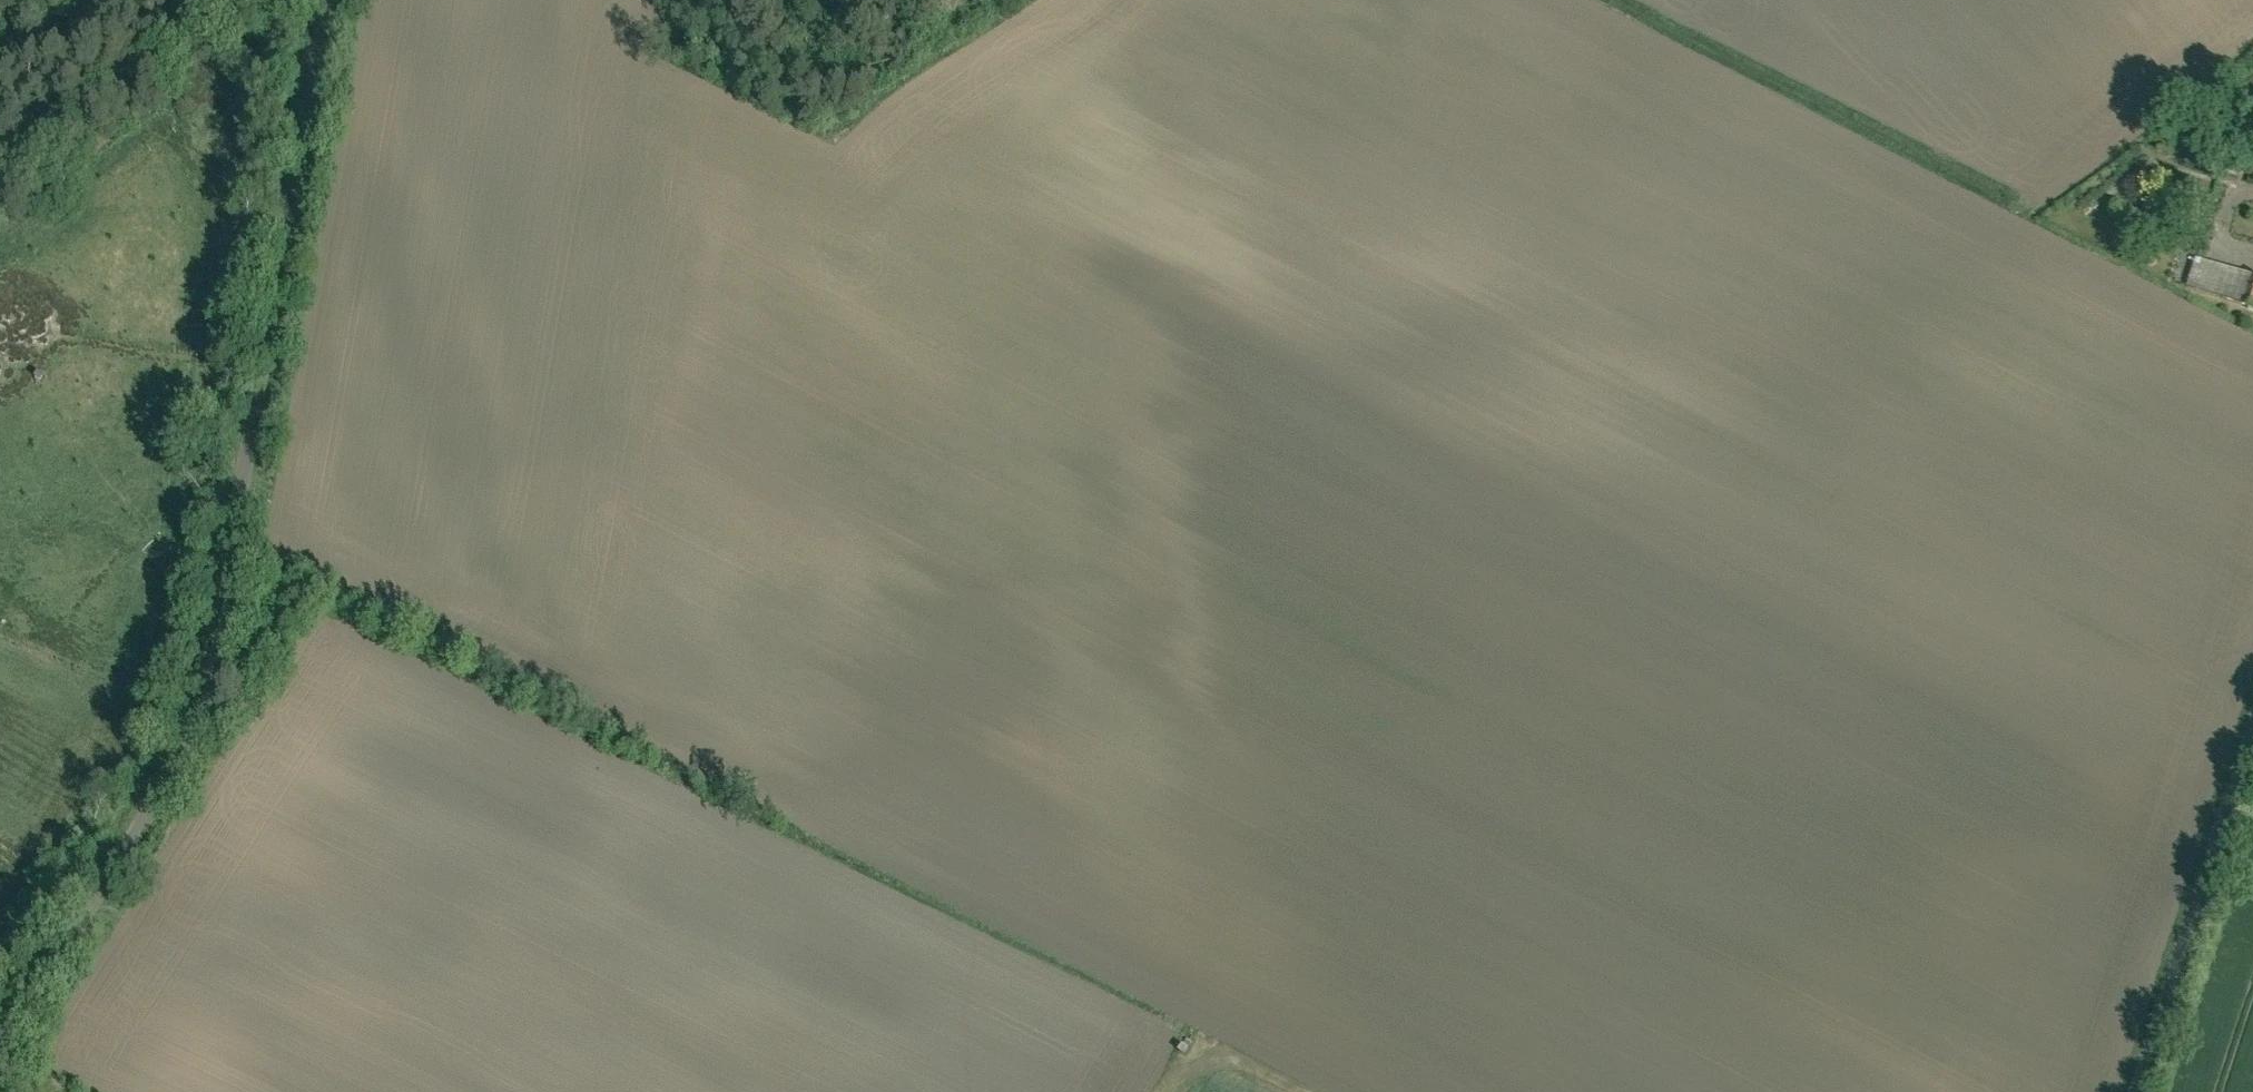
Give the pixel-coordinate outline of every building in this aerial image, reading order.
[(2251,278),(2196,261),(2188,288),(2243,305),(2251,278)] [(2243,305),(2252,308),(2252,279),(2251,278),(2243,305)]
